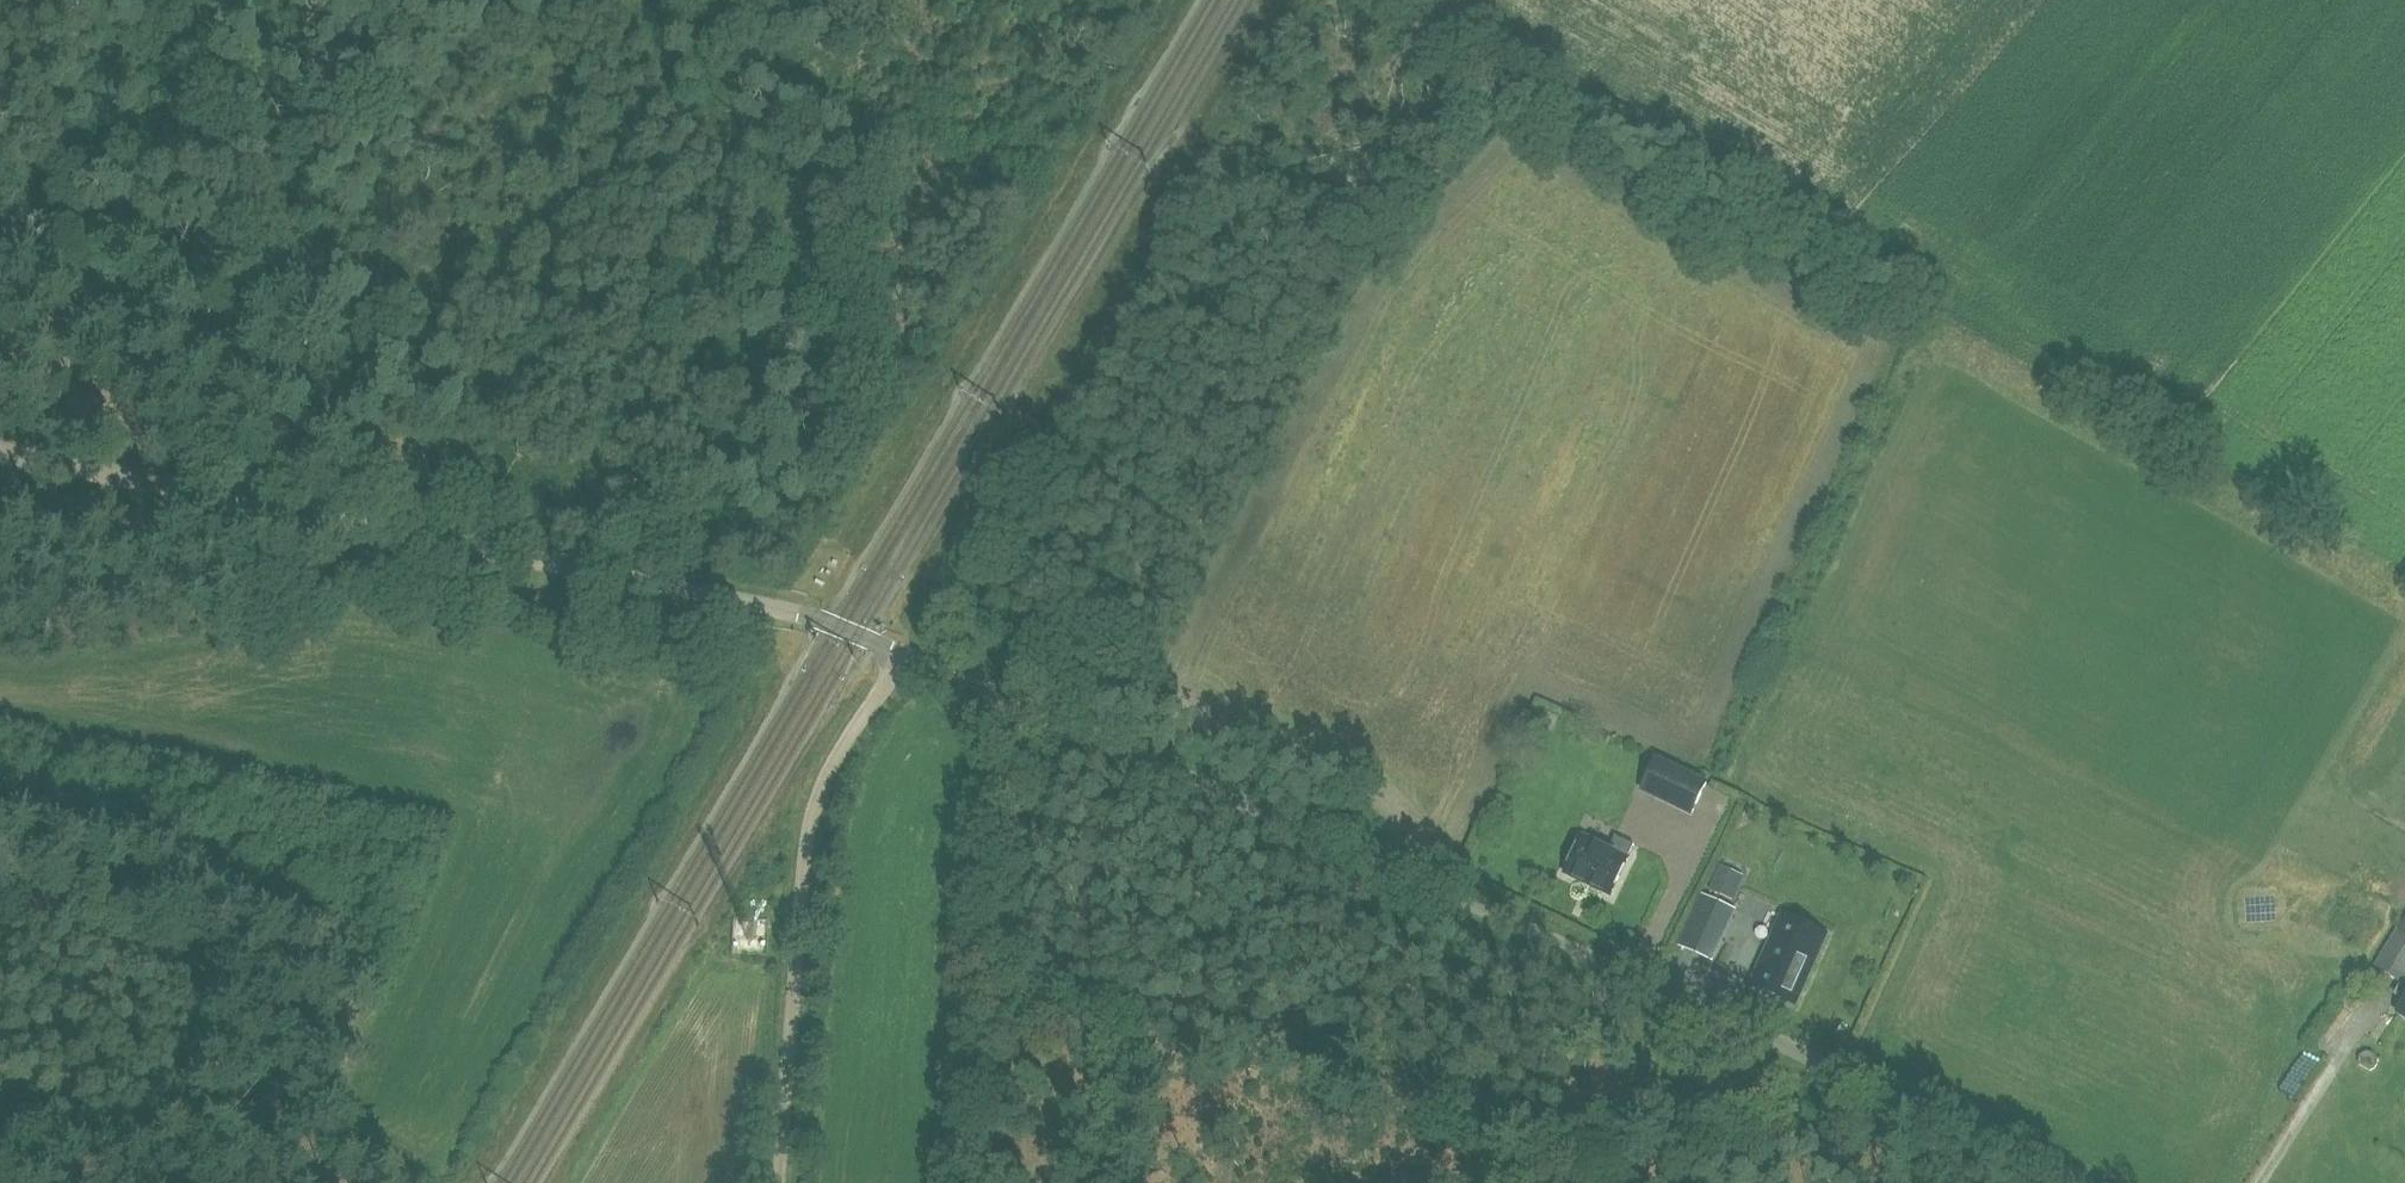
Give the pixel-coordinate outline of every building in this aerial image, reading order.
[(1691,815),(1706,782),(1657,759),(1641,791),(1691,815)] [(1611,849),(1583,835),(1564,873),(1609,895),(1633,844),(1616,837),(1611,849)] [(1718,873),(1709,891),(1730,900),(1739,882),(1718,873)] [(1715,950),(1720,940),(1733,909),(1703,896),(1689,926),(1684,937),(1715,950)] [(1783,936),(1780,935),(1788,918),(1772,910),(1764,928),(1777,934),(1754,985),(1792,1002),(1811,961),(1788,951),(1792,942),(1804,946),(1811,929),(1790,920),(1783,936)] [(2398,931),(2396,929),(2374,966),(2404,984),(2404,921),(2398,931)]
